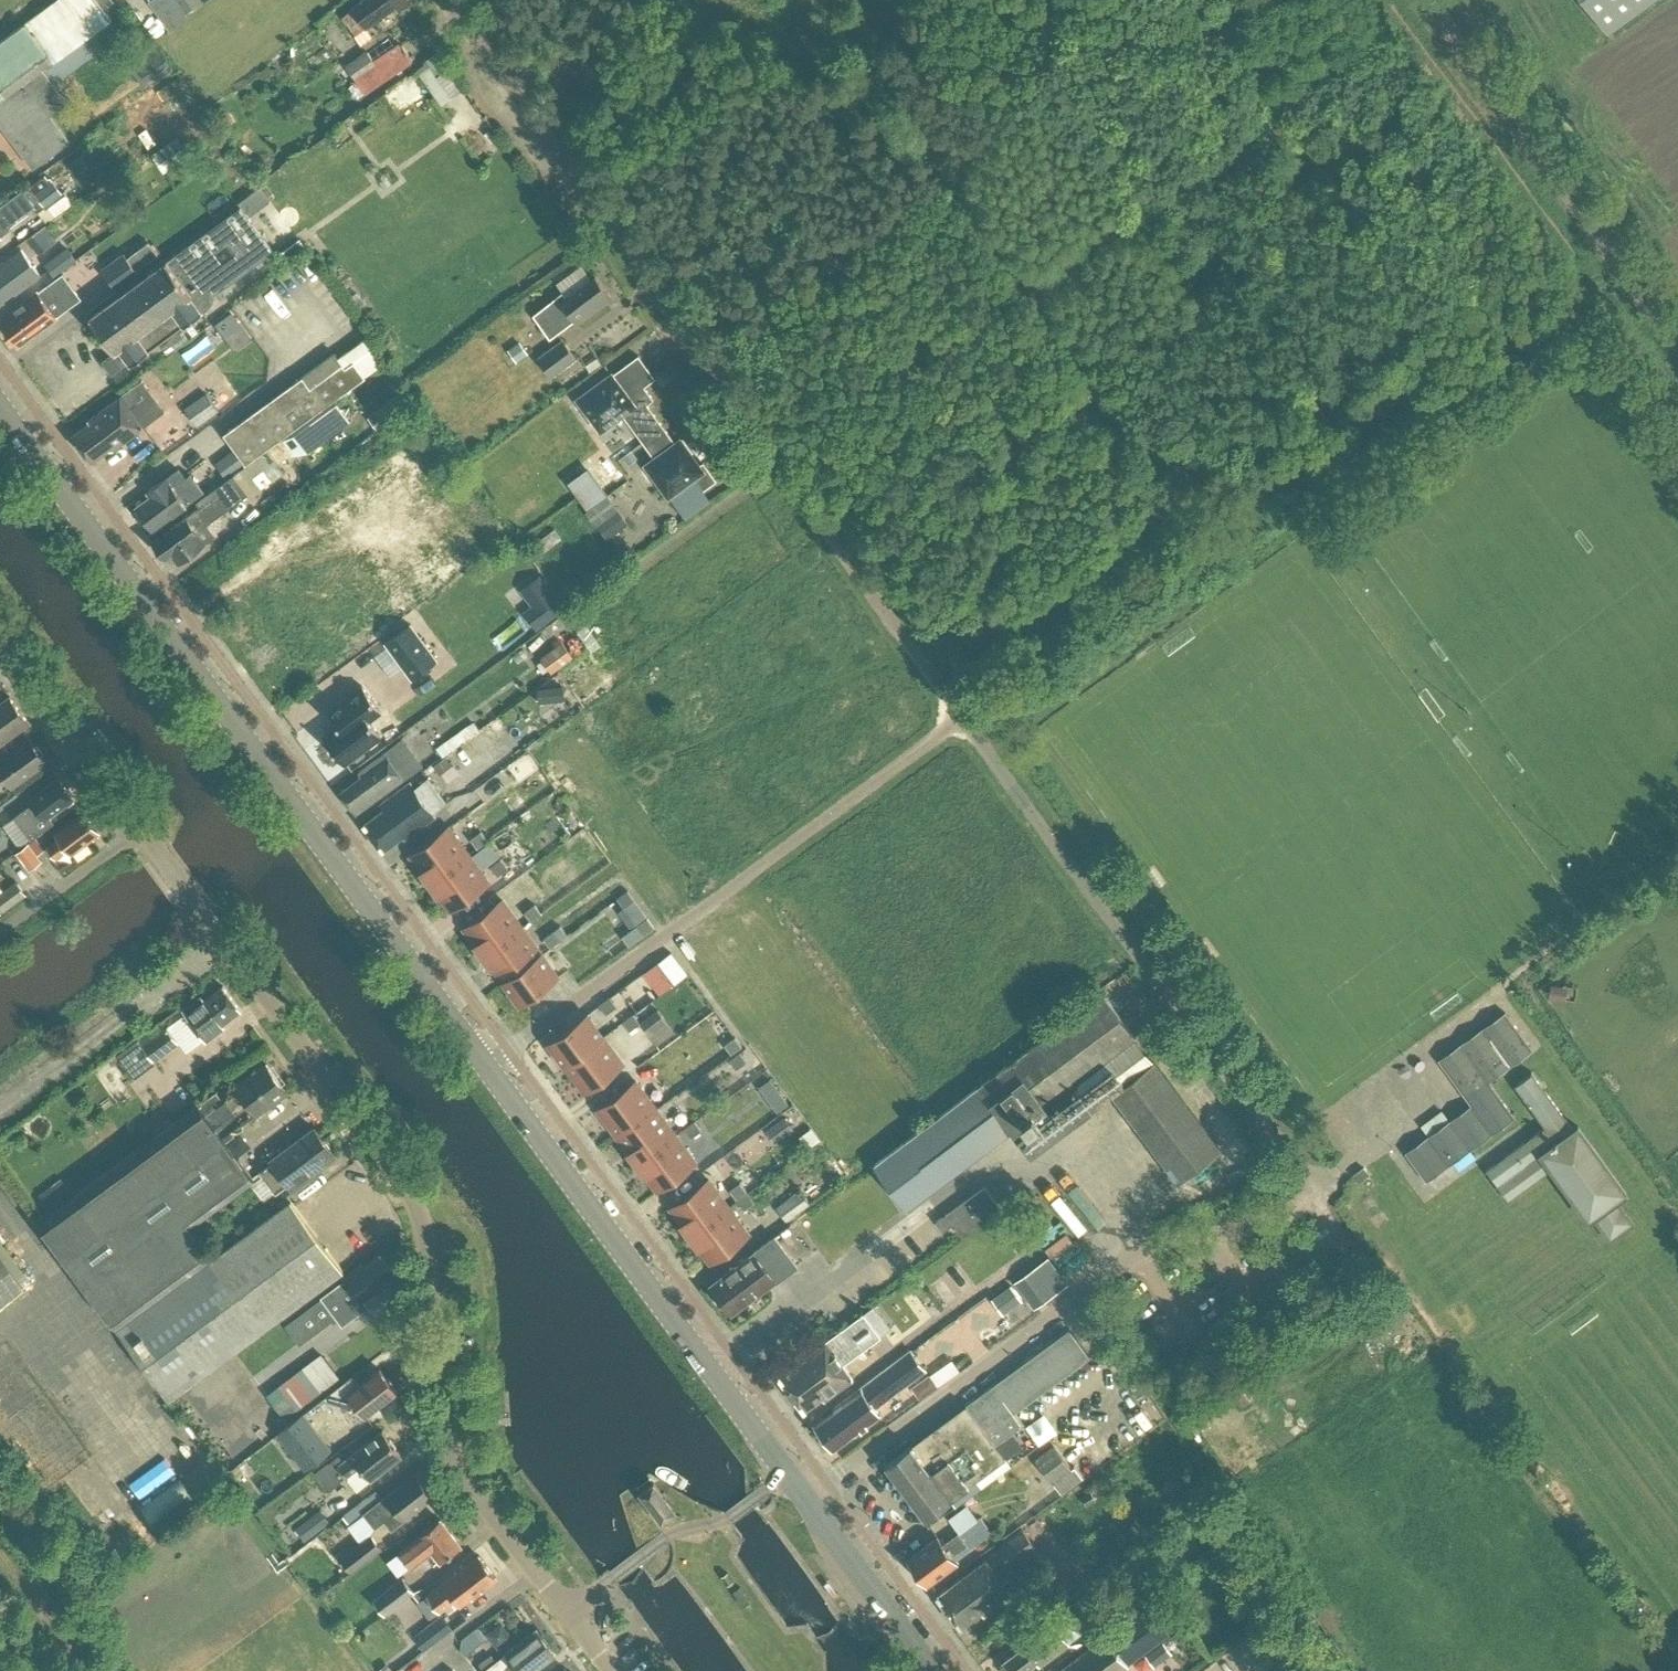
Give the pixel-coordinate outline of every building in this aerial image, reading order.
[(99,0),(54,0),(0,41),(0,98),(43,67),(111,15),(99,0)] [(169,28),(187,15),(184,10),(198,0),(150,0),(169,28)] [(409,1),(408,0),(363,0),(353,7),(343,14),(364,42),(383,28),(376,19),(395,5),(398,9),(409,1)] [(1606,33),(1651,0),(1581,0),(1606,33)] [(367,93),(412,59),(401,43),(375,62),(367,51),(347,66),(367,93)] [(443,104),(463,89),(447,66),(449,64),(439,50),(425,60),(426,61),(417,68),(443,104)] [(43,67),(0,98),(0,126),(2,125),(33,168),(70,140),(50,113),(67,100),(43,67)] [(2,219),(15,218),(34,204),(38,210),(46,204),(36,191),(51,181),(46,174),(0,207),(0,220),(2,219)] [(51,181),(36,191),(46,204),(63,192),(54,179),(51,181)] [(46,204),(38,210),(47,222),(71,204),(63,192),(46,204)] [(214,293),(273,250),(249,216),(241,205),(181,248),(214,293)] [(41,256),(52,248),(42,234),(31,242),(41,256)] [(287,265),(308,249),(300,238),(279,254),(287,265)] [(153,260),(143,244),(128,253),(138,269),(153,260)] [(68,246),(45,262),(55,275),(77,259),(68,246)] [(40,273),(22,248),(0,265),(0,302),(40,273)] [(214,293),(181,248),(166,259),(192,294),(190,295),(202,310),(203,310),(211,305),(215,299),(214,293)] [(111,372),(128,360),(130,362),(202,310),(190,295),(192,294),(166,259),(89,315),(114,349),(101,358),(111,372)] [(56,315),(80,297),(63,274),(40,291),(39,290),(0,319),(19,344),(57,316),(56,315)] [(577,322),(611,299),(596,276),(567,296),(563,290),(533,311),(549,335),(575,318),(577,322)] [(228,332),(241,322),(232,311),(220,321),(228,332)] [(302,376),(224,433),(234,448),(215,461),(227,477),(245,463),(386,361),(367,336),(339,357),(335,351),(302,375),(302,376)] [(552,376),(579,357),(565,337),(538,357),(552,376)] [(517,361),(528,353),(520,342),(509,349),(509,350),(516,360),(517,361)] [(509,365),(516,360),(509,350),(502,355),(509,365)] [(612,377),(582,399),(601,425),(623,409),(640,434),(657,421),(647,407),(653,402),(638,381),(649,373),(638,358),(612,377)] [(134,385),(89,420),(90,421),(75,433),(94,459),(109,448),(114,449),(144,426),(135,413),(148,404),(134,385)] [(206,392),(184,407),(197,425),(219,409),(206,392)] [(398,393),(368,417),(379,430),(409,406),(398,393)] [(675,446),(657,421),(640,434),(659,458),(650,465),(669,491),(695,473),(704,485),(713,479),(700,461),(695,464),(680,443),(675,446)] [(184,477),(179,469),(148,491),(151,496),(137,505),(154,528),(186,505),(186,504),(203,491),(190,473),(184,477)] [(172,550),(180,561),(215,535),(212,531),(221,524),(214,515),(247,491),(235,474),(198,501),(202,506),(153,541),(164,556),(172,550)] [(609,493),(599,479),(577,495),(587,510),(609,493)] [(606,540),(628,524),(618,509),(596,525),(606,540)] [(542,553),(562,538),(555,528),(535,543),(542,553)] [(532,605),(552,590),(540,574),(520,589),(532,605)] [(537,629),(565,608),(552,590),(532,605),(524,611),(537,629)] [(577,627),(592,650),(602,643),(587,621),(577,627)] [(411,622),(384,642),(411,678),(438,659),(411,622)] [(562,641),(541,657),(552,672),(574,656),(562,641)] [(531,687),(540,708),(564,697),(555,676),(531,687)] [(382,711),(363,685),(339,703),(330,709),(328,711),(330,713),(339,725),(324,736),(344,763),(381,735),(370,720),(382,711)] [(29,721),(10,696),(0,704),(0,742),(29,721)] [(0,759),(0,769),(12,785),(47,760),(30,737),(0,759)] [(358,804),(362,809),(408,775),(391,752),(389,755),(386,751),(357,772),(361,777),(341,791),(353,808),(358,804)] [(528,755),(509,769),(518,780),(536,766),(528,755)] [(439,773),(452,763),(447,756),(434,765),(439,773)] [(32,839),(54,823),(49,816),(74,798),(59,776),(31,797),(34,801),(15,815),(32,839)] [(433,812),(446,802),(429,777),(415,787),(411,782),(381,803),(385,808),(364,823),(383,849),(403,834),(405,837),(435,815),(433,812)] [(517,814),(529,805),(514,784),(502,793),(517,814)] [(72,853),(100,832),(85,811),(56,832),(60,837),(48,846),(56,857),(68,848),(72,853)] [(11,834),(0,820),(0,843),(11,834)] [(469,853),(449,826),(410,854),(430,882),(469,853)] [(477,847),(488,839),(482,830),(471,838),(477,847)] [(29,843),(18,851),(30,868),(41,859),(29,843)] [(469,853),(430,882),(451,909),(489,881),(469,853)] [(491,866),(497,875),(509,867),(502,858),(491,866)] [(26,895),(16,880),(3,890),(0,892),(0,913),(1,914),(26,895)] [(624,907),(635,899),(628,890),(617,898),(624,907)] [(502,899),(464,927),(482,953),(521,924),(502,899)] [(524,911),(531,920),(542,912),(535,903),(524,911)] [(644,934),(654,926),(648,917),(637,925),(622,935),(629,944),(644,934)] [(521,924),(482,953),(501,978),(540,949),(521,924)] [(550,946),(561,938),(555,929),(544,937),(550,946)] [(540,949),(501,978),(520,1003),(559,975),(540,949)] [(687,974),(671,951),(658,961),(675,983),(687,974)] [(224,1027),(222,1024),(240,1010),(223,986),(204,1000),(201,996),(184,1009),(207,1040),(224,1027)] [(831,1265),(1013,1130),(1030,1153),(1093,1107),(1092,1106),(1111,1092),(1178,1182),(1222,1149),(1156,1059),(1155,1060),(1104,992),(798,1221),(831,1265)] [(600,1004),(606,1013),(617,1005),(610,996),(600,1004)] [(666,1020),(658,1009),(641,1022),(649,1033),(666,1020)] [(1489,1081),(1533,1050),(1505,1012),(1439,1059),(1471,1105),(1406,1152),(1426,1181),(1515,1117),(1489,1081)] [(587,1013),(548,1042),(567,1067),(605,1038),(587,1013)] [(630,1030),(641,1022),(634,1013),(623,1021),(630,1030)] [(168,1027),(166,1029),(161,1022),(118,1053),(135,1076),(155,1061),(154,1059),(179,1041),(168,1027)] [(725,1044),(731,1053),(742,1045),(736,1036),(725,1044)] [(605,1038),(567,1067),(585,1091),(624,1063),(605,1038)] [(736,1068),(747,1060),(740,1051),(729,1059),(736,1068)] [(287,1091),(266,1064),(235,1087),(222,1097),(242,1123),(255,1113),(256,1114),(287,1091)] [(1588,1221),(1593,1217),(1610,1240),(1633,1222),(1617,1200),(1627,1192),(1579,1125),(1574,1129),(1533,1072),(1514,1085),(1544,1127),(1486,1170),(1508,1200),(1551,1169),(1588,1221)] [(636,1080),(597,1108),(617,1136),(656,1107),(636,1080)] [(192,1225),(254,1179),(225,1141),(234,1134),(235,1130),(240,1130),(242,1123),(222,1097),(217,1090),(201,1102),(202,1103),(38,1224),(169,1398),(343,1269),(291,1199),(213,1257),(192,1225)] [(770,1101),(777,1111),(789,1102),(781,1093),(770,1101)] [(656,1107),(617,1136),(638,1163),(676,1134),(656,1107)] [(774,1113),(762,1126),(778,1139),(789,1126),(774,1113)] [(695,1120),(684,1128),(691,1137),(702,1129),(695,1120)] [(315,1128),(270,1161),(271,1162),(260,1171),(276,1192),(288,1183),(293,1190),(322,1168),(320,1165),(335,1155),(315,1128)] [(676,1134),(638,1163),(658,1190),(696,1162),(676,1134)] [(1359,1182),(1369,1174),(1364,1166),(1353,1175),(1359,1182)] [(709,1179),(670,1207),(690,1234),(729,1206),(709,1179)] [(730,1190),(737,1200),(748,1192),(741,1181),(730,1190)] [(1001,1209),(984,1186),(936,1221),(944,1231),(953,1224),(963,1236),(1001,1209)] [(41,1196),(51,1210),(64,1200),(53,1187),(41,1196)] [(800,1190),(777,1207),(786,1220),(810,1202),(800,1190)] [(737,1200),(744,1209),(755,1201),(748,1192),(737,1200)] [(1040,1232),(1052,1223),(1034,1199),(1022,1208),(1040,1232)] [(729,1206),(690,1234),(711,1262),(749,1233),(729,1206)] [(732,1312),(796,1265),(775,1236),(711,1284),(732,1312)] [(0,1253),(0,1305),(25,1287),(0,1253)] [(367,1265),(365,1263),(346,1277),(321,1296),(343,1324),(368,1305),(363,1299),(378,1288),(376,1286),(394,1272),(381,1255),(367,1265)] [(1014,1281),(1034,1308),(1055,1293),(1069,1282),(1049,1255),(1035,1266),(1014,1281)] [(988,1295),(1000,1312),(1018,1299),(1007,1282),(988,1295)] [(864,1313),(780,1375),(805,1408),(822,1395),(825,1399),(854,1377),(843,1363),(880,1335),(864,1313)] [(1011,1466),(1005,1458),(1006,1457),(996,1443),(1024,1423),(1015,1411),(1090,1356),(1069,1328),(887,1463),(927,1517),(950,1500),(955,1507),(1011,1466)] [(836,1406),(837,1408),(816,1423),(832,1446),(853,1431),(855,1433),(881,1414),(875,1406),(925,1370),(911,1351),(836,1406)] [(297,1408),(339,1377),(321,1353),(279,1384),(297,1408)] [(352,1374),(324,1396),(339,1415),(345,1411),(353,1422),(365,1413),(365,1414),(397,1389),(380,1368),(359,1384),(352,1374)] [(919,1397),(938,1384),(930,1373),(911,1386),(919,1397)] [(1142,1421),(1154,1413),(1149,1406),(1137,1414),(1142,1421)] [(332,1448),(304,1411),(277,1432),(305,1469),(332,1448)] [(351,1456),(352,1457),(339,1467),(356,1490),(402,1455),(384,1431),(351,1456)] [(1053,1480),(1071,1466),(1054,1444),(1036,1458),(1053,1480)] [(315,1471),(329,1490),(341,1481),(327,1462),(315,1471)] [(409,1519),(419,1512),(416,1508),(433,1495),(417,1474),(388,1496),(367,1512),(377,1526),(387,1519),(394,1528),(408,1517),(409,1519)] [(641,1493),(662,1522),(676,1512),(654,1483),(641,1493)] [(1087,1505),(1096,1499),(1091,1491),(1082,1496),(1087,1505)] [(1199,1516),(1209,1529),(1221,1520),(1211,1507),(1199,1516)] [(306,1539),(330,1521),(320,1508),(296,1526),(306,1539)] [(908,1556),(927,1583),(956,1562),(952,1555),(968,1543),(971,1546),(992,1531),(980,1516),(959,1532),(942,1543),(936,1535),(908,1556)] [(440,1517),(420,1533),(421,1534),(400,1550),(412,1566),(433,1550),(441,1560),(462,1545),(440,1517)] [(1175,1526),(1165,1534),(1170,1541),(1180,1532),(1175,1526)] [(1023,1528),(997,1546),(1011,1565),(1036,1547),(1023,1528)] [(351,1571),(382,1547),(371,1533),(340,1556),(351,1571)] [(482,1587),(497,1575),(482,1555),(480,1552),(427,1592),(423,1587),(414,1591),(413,1592),(418,1599),(417,1600),(429,1617),(439,1610),(440,1610),(455,1599),(459,1604),(471,1595),(472,1597),(484,1589),(482,1587)] [(985,1613),(1012,1593),(986,1559),(938,1594),(961,1626),(983,1610),(985,1613)] [(413,1592),(414,1591),(403,1576),(373,1599),(384,1613),(413,1592)] [(1063,1669),(1064,1670),(1117,1670),(1128,1662),(1169,1631),(1149,1604),(1063,1669)] [(1039,1664),(1069,1642),(1060,1630),(1078,1617),(1070,1606),(1018,1645),(1020,1648),(1004,1660),(1012,1670),(1023,1670),(1037,1661),(1039,1664)] [(424,1649),(452,1627),(442,1613),(413,1635),(424,1649)] [(506,1653),(496,1661),(491,1653),(479,1662),(484,1669),(482,1670),(532,1670),(556,1653),(537,1629),(506,1652),(506,1653)] [(1154,1666),(1171,1653),(1163,1642),(1145,1654),(1154,1666)] [(393,1668),(386,1659),(373,1669),(375,1670),(389,1670),(393,1668)]
